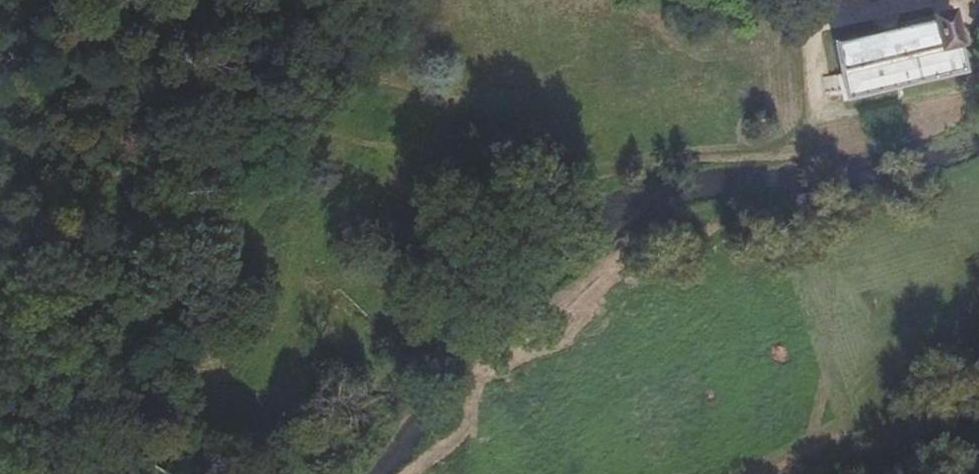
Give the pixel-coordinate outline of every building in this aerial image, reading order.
[(963,70),(958,45),(960,45),(952,8),(930,14),(931,21),(836,43),(846,97),(963,70)]
